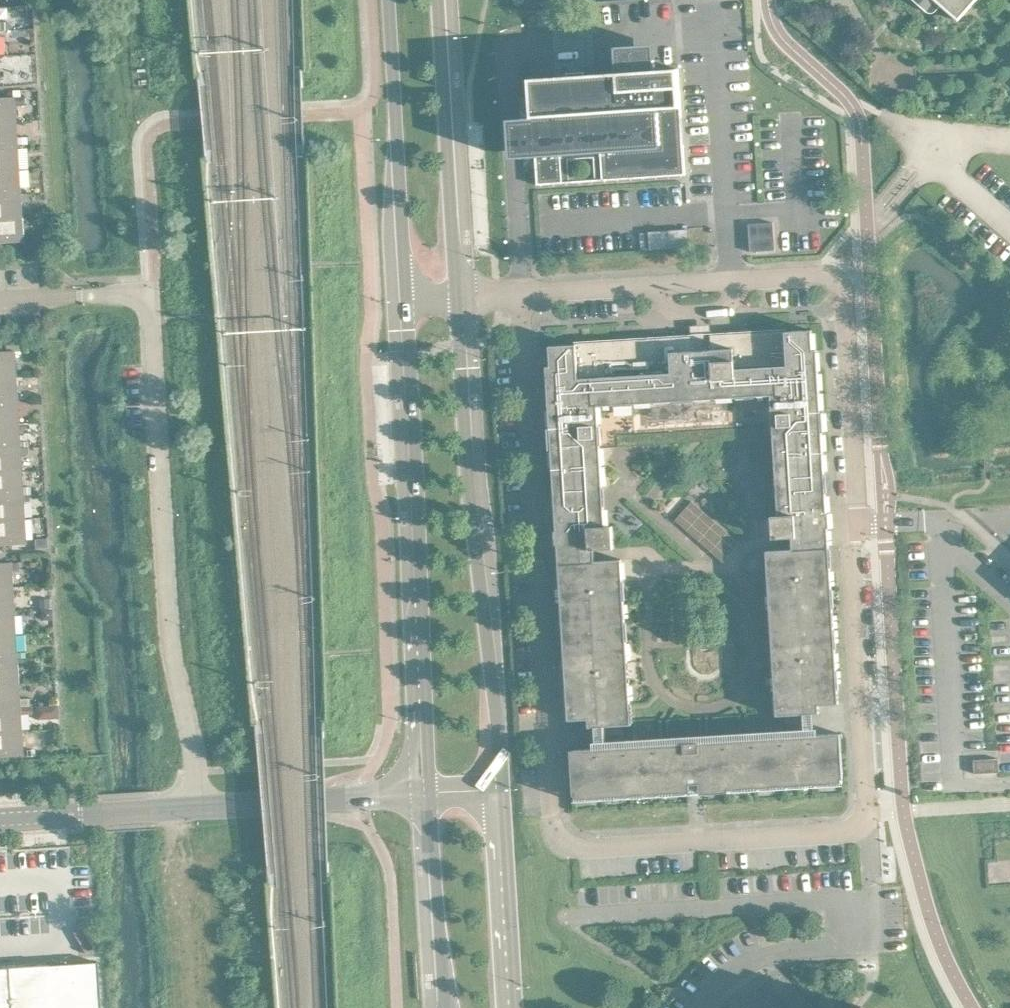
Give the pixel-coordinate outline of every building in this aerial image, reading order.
[(928,10),(937,0),(917,0),(928,10)] [(960,19),(976,0),(938,0),(960,19)] [(557,75),(531,77),(538,182),(571,181),(571,179),(569,179),(568,156),(597,154),(598,177),(596,177),(597,179),(687,173),(680,67),(585,73),(585,69),(568,71),(568,76),(557,76),(557,75)] [(16,118),(15,103),(15,95),(15,94),(0,95),(0,119),(16,118)] [(26,94),(15,95),(15,103),(26,103),(26,94)] [(18,142),(17,135),(16,118),(0,119),(0,144),(18,142)] [(19,167),(18,142),(0,144),(0,168),(19,167)] [(21,191),(19,167),(0,168),(0,192),(21,191)] [(22,215),(21,191),(0,192),(0,217),(22,215)] [(0,217),(0,241),(24,240),(24,239),(22,215),(0,217)] [(776,248),(775,220),(750,222),(751,250),(776,248)] [(652,247),(689,244),(688,226),(651,229),(652,247)] [(39,238),(24,239),(24,240),(24,246),(25,249),(28,248),(39,248),(39,245),(39,238)] [(622,618),(621,600),(624,599),(624,600),(625,600),(625,596),(624,596),(624,597),(621,597),(620,579),(623,579),(623,580),(624,580),(623,557),(597,558),(596,547),(615,546),(614,523),(606,524),(605,503),(604,503),(601,504),(600,486),(603,486),(604,486),(601,441),(600,442),(597,443),(596,425),(599,424),(599,425),(600,425),(599,403),(617,402),(617,401),(616,401),(616,398),(634,397),(634,400),(633,400),(633,401),(739,395),(739,394),(738,394),(738,391),(756,390),(756,393),(755,393),(755,394),(772,393),(774,415),(775,415),(775,414),(778,414),(779,432),(776,432),(776,431),(775,431),(775,437),(766,438),(768,470),(777,470),(777,476),(778,476),(778,475),(781,475),(783,493),(779,493),(779,492),(778,492),(780,513),(773,514),(774,536),(793,535),(794,547),(768,548),(769,572),(770,572),(770,571),(773,571),(774,589),(772,589),(771,588),(770,588),(770,592),(772,592),(772,591),(774,591),(775,609),(773,609),(773,608),(771,608),(772,612),(773,612),(773,611),(775,611),(777,629),(774,629),(774,628),(772,628),(773,633),(774,633),(774,632),(777,631),(778,649),(775,649),(774,649),(774,653),(775,653),(775,652),(778,652),(779,670),(777,670),(776,669),(775,669),(775,673),(777,673),(777,672),(779,672),(780,690),(778,690),(778,689),(776,690),(777,694),(778,694),(778,693),(780,693),(782,710),(779,711),(779,710),(778,710),(778,713),(821,710),(820,702),(840,701),(839,687),(834,687),(834,683),(839,683),(837,652),(832,652),(832,648),(835,648),(835,649),(837,649),(836,646),(835,646),(835,647),(832,647),(832,643),(836,642),(834,611),(830,612),(830,607),(833,607),(833,608),(834,608),(834,605),(833,605),(833,606),(830,606),(829,602),(834,601),(832,571),(827,571),(827,567),(832,567),(829,524),(830,524),(829,510),(828,510),(823,428),(822,428),(822,429),(819,429),(818,411),(821,411),(821,412),(822,412),(819,367),(818,367),(818,368),(815,368),(814,350),(817,350),(817,351),(818,351),(818,347),(814,348),(813,328),(711,334),(711,338),(693,339),(693,335),(551,344),(552,363),(548,364),(552,428),(553,428),(553,427),(556,427),(557,445),(554,445),(554,444),(553,445),(558,527),(556,527),(557,540),(559,540),(561,584),(566,583),(566,587),(562,587),(564,618),(568,618),(568,622),(565,622),(564,622),(564,624),(565,624),(568,624),(568,628),(564,628),(566,659),(570,659),(570,663),(568,663),(566,663),(567,665),(568,665),(568,664),(571,664),(571,669),(567,669),(569,700),(573,699),(573,703),(569,703),(570,718),(590,717),(590,725),(633,722),(633,719),(631,719),(632,719),(628,720),(627,701),(630,701),(630,702),(632,702),(632,700),(631,698),(630,698),(630,699),(627,699),(626,681),(629,681),(629,682),(630,682),(630,678),(629,678),(629,679),(626,679),(625,661),(628,660),(628,661),(629,661),(629,657),(628,658),(624,659),(623,640),(627,640),(627,641),(628,641),(628,637),(626,637),(626,638),(623,638),(622,620),(625,620),(625,621),(627,621),(626,616),(625,616),(625,618),(622,618)] [(16,372),(15,348),(7,348),(0,349),(0,373),(16,372)] [(18,396),(16,372),(0,373),(0,397),(18,396)] [(19,421),(18,396),(0,397),(0,422),(19,421)] [(21,445),(19,421),(0,422),(0,446),(21,445)] [(22,469),(21,445),(0,446),(0,470),(22,469)] [(24,493),(22,469),(0,470),(0,494),(24,493)] [(25,517),(24,493),(0,494),(0,519),(25,517)] [(693,498),(676,517),(724,560),(741,541),(730,531),(710,514),(693,498)] [(0,519),(0,543),(27,541),(25,517),(0,519)] [(48,536),(37,537),(37,547),(49,546),(48,536)] [(13,584),(12,569),(12,560),(0,560),(0,585),(13,584)] [(20,560),(12,560),(12,569),(20,568),(20,560)] [(15,608),(13,584),(0,585),(0,609),(15,608)] [(50,596),(40,596),(40,606),(43,606),(50,606),(50,596)] [(50,606),(43,606),(43,617),(54,617),(54,606),(50,606)] [(16,632),(15,608),(0,609),(0,633),(16,632)] [(18,657),(16,632),(0,633),(0,658),(18,657)] [(19,681),(18,657),(0,658),(0,682),(19,681)] [(21,705),(20,697),(19,681),(0,682),(0,706),(21,705)] [(31,696),(20,697),(21,705),(31,704),(31,696)] [(60,703),(38,704),(38,717),(60,716),(60,703)] [(31,704),(21,705),(21,713),(33,712),(33,704),(31,704)] [(702,792),(729,790),(730,790),(730,788),(746,787),(745,781),(756,780),(757,786),(774,785),(774,779),(785,778),(785,784),(803,783),(803,777),(814,776),(814,783),(831,782),(831,775),(842,775),(842,776),(844,776),(842,731),(754,736),(725,738),(688,740),(602,746),(571,747),(574,793),(577,793),(576,791),(588,790),(588,796),(606,795),(605,789),(617,788),(617,794),(634,793),(634,787),(645,787),(646,793),(663,792),(663,785),(674,785),(674,791),(692,790),(691,782),(701,781),(702,792)] [(975,772),(1000,770),(999,756),(974,758),(975,772)] [(98,963),(98,959),(78,960),(59,962),(49,962),(47,962),(32,963),(12,964),(9,964),(0,965),(0,1007),(101,1007),(98,963)]
